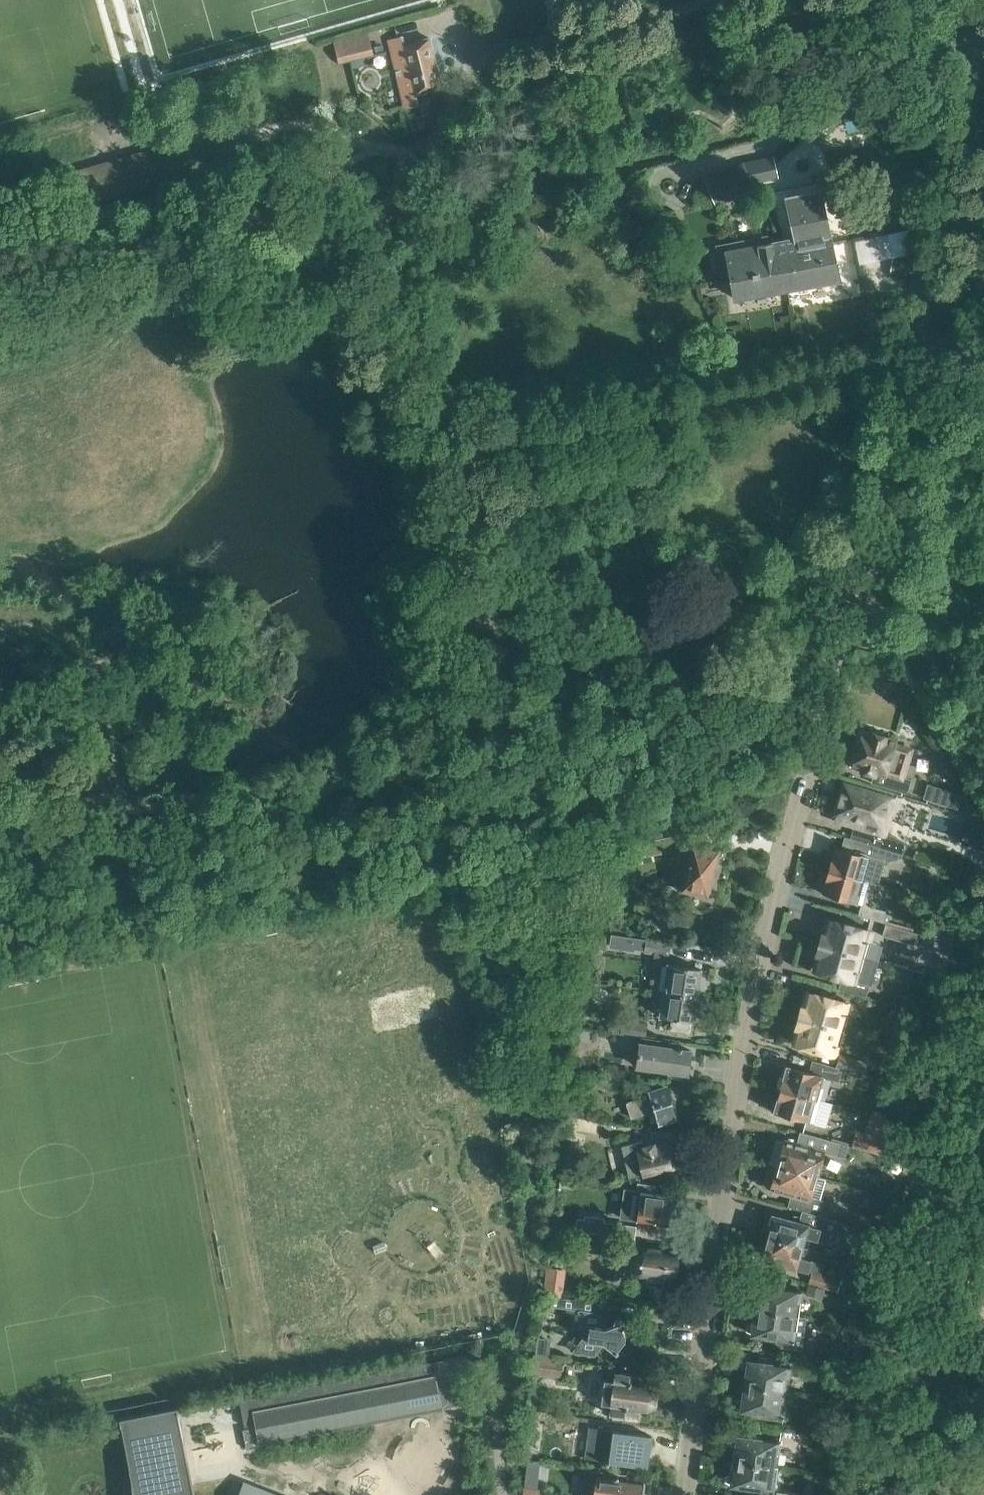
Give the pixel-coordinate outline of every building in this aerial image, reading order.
[(369,33),(334,42),(339,62),(374,54),(369,33)] [(402,35),(388,39),(405,108),(418,105),(415,94),(441,88),(429,37),(404,43),(402,35)] [(211,166),(202,135),(73,171),(82,203),(211,166)] [(744,161),(706,175),(716,201),(755,187),(752,180),(778,176),(773,156),(744,161)] [(799,249),(830,243),(820,190),(787,197),(795,237),(796,236),(799,249)] [(795,237),(777,240),(787,287),(837,277),(830,243),(799,249),(796,236),(795,237)] [(787,287),(777,240),(758,244),(756,237),(717,245),(720,264),(729,262),(736,297),(787,287)] [(904,273),(906,256),(894,255),(892,271),(904,273)] [(871,734),(868,733),(867,732),(863,730),(863,731),(861,731),(858,742),(859,742),(856,753),(855,753),(851,764),(853,765),(852,765),(857,767),(857,766),(862,767),(861,770),(874,774),(872,781),(907,791),(911,778),(903,776),(911,748),(895,743),(897,738),(872,731),(871,734)] [(898,800),(872,792),(845,784),(834,819),(854,825),(850,837),(903,852),(906,841),(888,832),(898,800)] [(962,794),(951,791),(928,784),(924,797),(959,807),(962,794)] [(960,844),(983,851),(983,828),(979,819),(969,816),(960,844)] [(663,838),(641,843),(643,855),(676,849),(673,836),(663,838)] [(682,841),(679,855),(681,860),(689,861),(682,889),(703,894),(708,890),(711,877),(715,872),(714,867),(718,849),(693,843),(693,844),(682,841)] [(827,869),(868,881),(877,884),(884,860),(835,846),(833,854),(832,854),(827,869)] [(822,892),(859,903),(860,894),(864,895),(868,881),(827,869),(823,884),(824,884),(822,892)] [(886,910),(862,903),(859,915),(882,922),(886,910)] [(822,931),(819,943),(860,954),(867,929),(855,926),(855,925),(842,921),(842,922),(830,919),(826,933),(822,931)] [(917,932),(885,923),(882,935),(914,944),(917,932)] [(647,938),(645,953),(653,954),(648,988),(664,990),(698,995),(698,993),(700,989),(701,985),(700,981),(702,968),(668,962),(670,951),(671,942),(647,938)] [(819,943),(816,954),(819,955),(816,969),(828,972),(827,974),(841,977),(841,976),(843,977),(840,989),(865,996),(869,984),(871,985),(878,960),(860,954),(819,943)] [(664,1015),(664,1016),(672,1017),(670,1029),(692,1032),(694,1020),(694,1017),(696,1015),(697,1009),(696,1006),(698,995),(664,990),(661,1015),(664,1015)] [(802,1005),(799,1016),(839,1027),(846,1003),(834,999),(835,998),(822,995),(822,996),(809,992),(806,1006),(802,1005)] [(894,993),(892,1004),(903,1006),(906,996),(894,993)] [(839,1027),(799,1016),(796,1028),(800,1029),(796,1042),(807,1045),(807,1047),(821,1051),(821,1049),(832,1052),(839,1027)] [(621,1033),(642,1036),(645,1036),(647,1024),(622,1021),(621,1033)] [(571,1038),(578,1040),(591,1042),(593,1030),(573,1027),(571,1038)] [(669,1069),(669,1070),(688,1073),(691,1050),(681,1048),(682,1046),(679,1046),(679,1048),(665,1046),(666,1045),(658,1044),(658,1045),(641,1042),(637,1066),(650,1068),(651,1067),(655,1062),(667,1064),(669,1069)] [(840,1053),(840,1054),(836,1066),(864,1075),(868,1062),(840,1053)] [(784,1073),(780,1087),(820,1099),(824,1084),(821,1083),(823,1076),(837,1081),(841,1068),(813,1060),(810,1072),(787,1065),(785,1073),(784,1073)] [(650,1094),(649,1096),(645,1097),(645,1096),(627,1102),(631,1116),(648,1111),(651,1121),(661,1118),(661,1119),(674,1115),(672,1111),(676,1110),(669,1089),(666,1090),(665,1087),(652,1091),(652,1092),(651,1092),(650,1093),(650,1094)] [(820,1099),(780,1087),(775,1103),(776,1103),(774,1111),(810,1121),(812,1113),(816,1114),(820,1099)] [(867,1126),(886,1131),(888,1132),(892,1116),(878,1112),(877,1114),(870,1113),(867,1126)] [(887,1137),(885,1137),(856,1129),(851,1145),(882,1154),(887,1137)] [(778,1164),(817,1174),(823,1150),(845,1157),(849,1144),(800,1130),(797,1142),(785,1139),(785,1140),(777,1138),(774,1146),(769,1161),(778,1164)] [(643,1141),(622,1145),(629,1176),(643,1173),(676,1166),(675,1163),(678,1159),(676,1153),(673,1152),(672,1149),(670,1141),(644,1147),(643,1141)] [(817,1174),(778,1164),(771,1189),(791,1195),(788,1206),(812,1212),(832,1218),(836,1205),(835,1203),(811,1196),(817,1174)] [(624,1187),(620,1215),(673,1224),(673,1221),(676,1219),(677,1213),(675,1209),(677,1195),(654,1192),(655,1184),(637,1181),(636,1189),(624,1187)] [(773,1214),(767,1235),(801,1245),(804,1235),(826,1241),(829,1231),(843,1235),(846,1224),(823,1217),(820,1228),(773,1214)] [(636,1226),(609,1222),(607,1234),(635,1238),(636,1226)] [(552,1227),(551,1228),(550,1244),(562,1245),(564,1229),(552,1227)] [(808,1282),(825,1287),(847,1293),(848,1289),(842,1287),(844,1280),(821,1273),(824,1264),(798,1256),(801,1245),(767,1235),(760,1257),(811,1272),(808,1282)] [(655,1295),(656,1297),(659,1299),(664,1300),(667,1298),(670,1292),(673,1279),(675,1265),(667,1261),(667,1258),(670,1258),(671,1258),(672,1258),(672,1257),(673,1257),(673,1256),(673,1255),(673,1254),(673,1253),(672,1252),(671,1252),(670,1252),(641,1248),(640,1254),(628,1252),(626,1265),(637,1267),(636,1272),(649,1274),(648,1284),(654,1285),(654,1290),(654,1292),(654,1293),(655,1294),(655,1295)] [(549,1289),(564,1289),(565,1266),(550,1265),(549,1289)] [(822,1297),(825,1287),(808,1282),(805,1292),(822,1297)] [(757,1294),(755,1308),(797,1314),(801,1289),(774,1285),(775,1284),(773,1284),(769,1286),(759,1285),(753,1286),(752,1292),(757,1294)] [(631,1316),(624,1319),(624,1318),(623,1317),(622,1317),(621,1316),(620,1316),(619,1316),(617,1316),(616,1317),(616,1318),(615,1319),(615,1320),(614,1321),(615,1322),(615,1323),(607,1326),(601,1311),(599,1312),(598,1311),(599,1302),(564,1297),(564,1298),(545,1295),(544,1304),(578,1310),(584,1325),(582,1336),(571,1351),(595,1355),(604,1342),(604,1341),(626,1357),(637,1343),(633,1340),(634,1335),(638,1333),(631,1316)] [(768,1336),(776,1337),(776,1341),(779,1346),(802,1349),(806,1315),(797,1314),(755,1308),(753,1324),(748,1325),(747,1330),(752,1332),(763,1333),(766,1337),(768,1337),(768,1336)] [(536,1338),(534,1353),(546,1355),(548,1340),(536,1338)] [(747,1370),(745,1383),(787,1389),(790,1374),(798,1375),(800,1361),(791,1360),(793,1352),(785,1351),(784,1359),(760,1356),(759,1361),(759,1362),(748,1360),(742,1361),(741,1367),(747,1370)] [(481,1352),(261,1395),(240,1399),(245,1426),(257,1424),(260,1442),(471,1401),(478,1363),(481,1363),(483,1356),(480,1355),(481,1352)] [(534,1355),(531,1372),(560,1376),(563,1359),(534,1355)] [(614,1379),(605,1378),(601,1402),(611,1403),(609,1412),(625,1415),(626,1407),(627,1407),(627,1406),(633,1406),(633,1409),(641,1410),(641,1407),(647,1408),(655,1403),(656,1393),(650,1385),(644,1384),(645,1376),(630,1375),(631,1373),(616,1370),(614,1379)] [(787,1389),(745,1383),(743,1399),(737,1400),(736,1405),(742,1407),(752,1409),(753,1410),(752,1415),(783,1420),(787,1389)] [(177,1406),(120,1418),(126,1451),(124,1494),(195,1494),(177,1406)] [(647,1466),(651,1435),(578,1425),(577,1426),(592,1428),(588,1457),(585,1457),(585,1458),(606,1460),(606,1462),(609,1463),(609,1461),(647,1466)] [(255,1426),(243,1429),(247,1448),(259,1446),(255,1426)] [(737,1445),(735,1459),(777,1465),(780,1439),(754,1435),(752,1434),(748,1437),(739,1435),(732,1437),(731,1442),(737,1445)] [(777,1465),(735,1459),(733,1473),(726,1475),(726,1480),(731,1483),(742,1484),(745,1488),(747,1488),(747,1487),(773,1491),(777,1465)] [(598,1471),(595,1494),(640,1494),(641,1493),(644,1490),(645,1484),(642,1480),(624,1478),(625,1474),(598,1471)] [(244,1483),(240,1494),(274,1494),(244,1483)]
